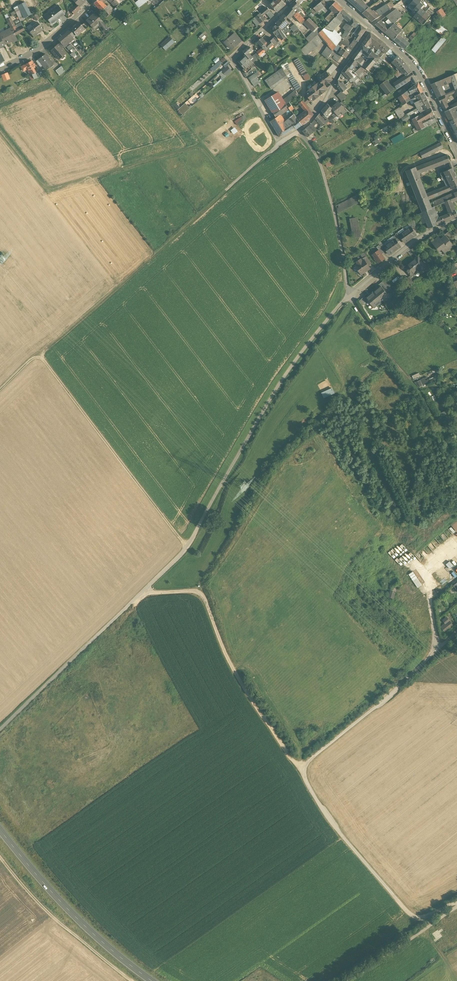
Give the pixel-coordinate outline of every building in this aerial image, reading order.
[(99,0),(97,0),(94,3),(102,11),(106,7),(101,2),(99,0)] [(135,3),(139,8),(148,1),(148,0),(139,0),(135,3)] [(275,2),(274,1),(270,4),(277,12),(286,5),(281,0),(278,0),(275,2)] [(351,3),(362,13),(368,9),(368,8),(360,0),(356,0),(351,3)] [(418,0),(412,0),(413,0),(414,2),(415,2),(420,9),(421,9),(422,7),(423,7),(424,6),(418,0)] [(13,7),(20,21),(32,14),(26,1),(13,7)] [(299,5),(296,1),(291,6),(297,13),(298,12),(300,10),(297,7),(299,5)] [(317,5),(314,8),(317,12),(319,11),(322,9),(324,7),(321,2),(317,5)] [(343,9),(335,2),(332,6),(330,8),(333,11),(325,19),(330,23),(336,17),(338,16),(337,15),(343,9)] [(80,8),(77,5),(73,7),(70,10),(71,11),(74,15),(80,8)] [(114,10),(109,5),(107,8),(106,7),(102,11),(106,17),(109,15),(111,13),(114,10)] [(387,5),(376,13),(380,17),(390,9),(387,5)] [(64,14),(58,6),(44,16),(45,16),(46,15),(48,18),(47,19),(51,24),(50,23),(56,18),(57,19),(58,19),(57,18),(60,16),(61,17),(64,14)] [(297,13),(291,6),(285,14),(285,15),(288,18),(289,19),(293,15),(301,23),(303,21),(305,20),(303,18),(298,12),(297,13)] [(343,9),(337,15),(338,16),(336,17),(340,21),(341,22),(345,18),(348,14),(343,9)] [(372,12),(368,9),(362,13),(363,13),(372,22),(380,17),(376,13),(373,11),(372,12)] [(396,9),(387,16),(394,24),(402,16),(396,9)] [(421,9),(420,9),(414,17),(419,21),(426,13),(425,12),(421,9)] [(436,13),(440,20),(442,19),(446,15),(442,9),(436,13)] [(261,12),(255,17),(256,18),(254,20),(253,21),(257,26),(265,19),(263,16),(264,15),(261,12)] [(95,13),(87,21),(92,26),(93,28),(98,24),(103,31),(107,28),(101,20),(95,13)] [(426,13),(419,21),(424,25),(430,17),(428,15),(426,13)] [(353,18),(348,14),(345,18),(350,22),(353,18)] [(285,15),(276,24),(278,26),(282,30),(290,23),(287,19),(288,18),(285,15)] [(318,26),(306,15),(305,16),(303,18),(305,20),(303,21),(314,31),(318,26)] [(330,23),(328,25),(326,27),(330,31),(340,21),(336,17),(330,23)] [(358,23),(353,18),(350,22),(349,24),(353,27),(349,33),(351,34),(355,28),(354,27),(358,23)] [(427,25),(440,34),(444,30),(446,32),(447,31),(437,22),(432,18),(427,25)] [(385,25),(380,21),(375,24),(385,33),(389,29),(385,25)] [(82,25),(78,22),(71,28),(76,35),(84,28),(81,26),(82,25)] [(21,23),(15,26),(14,24),(10,26),(11,28),(15,35),(24,30),(21,23)] [(38,24),(30,30),(29,29),(28,30),(34,37),(43,30),(38,23),(37,23),(38,24)] [(349,24),(344,29),(345,30),(347,31),(349,33),(353,27),(349,24)] [(391,27),(389,29),(385,33),(391,38),(399,28),(394,24),(391,27)] [(366,30),(361,25),(358,29),(355,34),(357,35),(357,34),(361,37),(366,30)] [(282,30),(278,26),(276,27),(276,26),(271,29),(279,41),(279,42),(286,37),(282,30)] [(318,26),(314,31),(306,39),(309,42),(319,33),(322,30),(318,26)] [(322,30),(319,33),(324,40),(328,45),(334,51),(334,50),(336,47),(338,45),(339,43),(339,42),(335,37),(330,31),(326,27),(322,30)] [(5,32),(6,33),(0,36),(0,37),(4,44),(11,41),(12,43),(17,40),(15,35),(11,28),(5,32)] [(71,28),(62,36),(66,41),(68,44),(71,42),(73,40),(74,39),(73,38),(76,35),(71,28)] [(399,28),(391,38),(394,40),(402,30),(403,29),(401,30),(399,28)] [(409,44),(400,36),(401,35),(404,32),(402,30),(394,40),(405,50),(409,44)] [(319,33),(309,42),(309,43),(301,50),(306,56),(324,40),(319,33)] [(386,45),(371,33),(367,38),(363,44),(367,48),(369,46),(373,49),(374,47),(378,50),(379,49),(382,50),(386,45)] [(232,37),(225,42),(232,49),(238,44),(240,41),(241,41),(234,34),(232,37)] [(62,36),(58,40),(60,43),(62,45),(66,41),(62,36)] [(446,39),(443,36),(432,49),(435,52),(446,39)] [(160,45),(165,51),(174,43),(169,37),(160,45)] [(262,38),(257,42),(262,46),(266,42),(262,38)] [(273,39),(267,44),(267,43),(265,44),(269,48),(276,42),(273,39)] [(354,39),(351,44),(348,42),(346,40),(345,40),(344,39),(342,42),(348,47),(347,48),(351,51),(354,47),(358,41),(354,39)] [(367,48),(363,44),(358,50),(362,53),(367,58),(368,57),(372,52),(367,48)] [(58,45),(51,51),(58,59),(65,54),(62,49),(58,45)] [(328,45),(322,54),(327,59),(333,52),(334,51),(328,45)] [(390,49),(386,45),(382,50),(386,54),(389,56),(389,57),(391,59),(393,57),(387,52),(389,51),(390,49)] [(20,46),(14,49),(17,55),(23,52),(20,47),(20,46)] [(249,47),(243,52),(246,55),(248,57),(250,55),(248,53),(252,50),(249,47)] [(346,50),(341,47),(340,49),(341,50),(340,51),(339,53),(342,56),(346,59),(349,53),(346,50)] [(362,53),(358,50),(352,58),(358,63),(360,65),(364,60),(359,57),(362,53)] [(397,57),(389,51),(387,52),(393,57),(391,59),(393,61),(397,57)] [(371,59),(364,67),(365,69),(368,71),(378,60),(380,58),(375,54),(372,52),(368,57),(371,59)] [(46,54),(39,59),(44,65),(43,66),(46,70),(54,64),(46,54)] [(246,55),(244,58),(243,57),(239,61),(248,71),(255,64),(251,60),(248,57),(246,55)] [(393,61),(392,62),(399,69),(400,69),(406,64),(398,56),(397,57),(393,61)] [(299,57),(293,60),(306,81),(311,78),(299,57)] [(359,68),(357,70),(354,67),(358,63),(352,58),(347,66),(350,69),(357,76),(363,71),(359,68)] [(32,61),(25,65),(21,67),(24,71),(27,69),(31,76),(32,75),(35,73),(36,73),(34,68),(35,68),(32,61)] [(219,61),(212,68),(214,71),(222,64),(219,61)] [(290,65),(287,61),(281,65),(283,68),(287,76),(288,77),(296,90),(302,87),(289,66),(290,65)] [(406,64),(400,69),(402,73),(403,74),(405,73),(407,76),(412,72),(406,64)] [(331,66),(326,72),(327,72),(331,75),(335,69),(331,66)] [(350,69),(347,66),(342,72),(349,80),(353,77),(348,71),(350,69)] [(61,67),(56,71),(59,75),(65,71),(61,67)] [(283,68),(282,68),(278,71),(283,78),(287,76),(283,68)] [(1,74),(4,81),(10,78),(7,71),(1,74)] [(278,71),(265,80),(271,89),(284,80),(283,78),(278,71)] [(257,72),(248,78),(251,81),(256,77),(259,75),(257,72)] [(333,80),(327,72),(318,79),(321,82),(324,86),(326,85),(331,81),(333,80)] [(349,80),(342,72),(340,76),(343,78),(345,80),(348,82),(349,82),(350,81),(349,80)] [(407,76),(404,77),(408,82),(411,80),(413,83),(417,80),(412,72),(407,76)] [(390,78),(385,73),(379,80),(383,83),(386,80),(390,78)] [(445,78),(439,81),(441,86),(452,81),(450,76),(445,78)] [(404,77),(391,87),(394,90),(395,90),(399,97),(405,93),(406,92),(402,85),(408,82),(404,77)] [(342,82),(340,84),(338,80),(336,84),(341,92),(342,92),(347,89),(342,82)] [(388,83),(386,80),(383,83),(380,85),(386,93),(387,95),(394,90),(391,87),(388,83)] [(441,86),(439,81),(431,84),(438,98),(445,95),(445,94),(441,86)] [(321,82),(318,84),(317,84),(308,91),(309,91),(306,94),(308,97),(311,100),(312,101),(313,100),(314,100),(319,96),(318,96),(320,95),(325,91),(327,90),(324,86),(321,82)] [(418,83),(414,85),(406,92),(405,93),(407,95),(415,92),(416,95),(423,92),(418,83)] [(386,93),(380,85),(376,88),(382,96),(386,93)] [(283,100),(286,105),(289,102),(299,95),(296,90),(283,100)] [(445,95),(438,98),(440,103),(442,107),(447,105),(446,101),(447,100),(446,97),(454,94),(454,96),(455,96),(455,97),(456,97),(456,93),(456,90),(445,95)] [(341,92),(337,96),(341,100),(346,97),(342,92),(341,92)] [(416,95),(415,96),(415,97),(412,99),(413,99),(415,103),(414,103),(417,109),(428,102),(423,92),(416,95)] [(283,100),(278,93),(265,100),(271,110),(276,118),(286,134),(289,133),(292,132),(291,130),(288,126),(287,127),(280,116),(289,109),(291,111),(289,108),(286,105),(283,100)] [(407,95),(405,93),(399,97),(403,105),(406,103),(410,100),(407,95)] [(313,115),(303,101),(300,104),(306,112),(311,118),(313,115)] [(339,102),(331,108),(332,110),(335,113),(338,116),(342,113),(343,115),(346,112),(344,109),(339,103),(339,102)] [(428,102),(417,109),(418,111),(419,112),(420,113),(431,107),(428,102)] [(182,114),(189,108),(185,103),(177,109),(182,114)] [(328,104),(321,111),(326,117),(327,116),(328,115),(329,116),(332,113),(331,112),(332,110),(331,108),(328,104)] [(405,116),(400,107),(395,111),(399,119),(405,116)] [(449,110),(445,112),(448,118),(456,114),(453,108),(449,110)] [(431,109),(418,116),(421,121),(425,119),(425,120),(430,118),(434,115),(431,109)] [(297,119),(298,120),(302,125),(303,125),(308,121),(311,118),(306,112),(297,119)] [(244,115),(235,122),(238,125),(246,119),(244,115)] [(297,119),(294,115),(288,119),(289,120),(292,123),(288,126),(291,130),(295,128),(297,129),(302,125),(298,120),(297,119)] [(418,116),(412,119),(418,131),(425,128),(423,124),(421,121),(418,116)] [(431,120),(423,124),(425,128),(438,121),(436,117),(431,120)] [(276,118),(270,122),(280,137),(286,134),(276,118)] [(310,128),(309,128),(308,127),(309,126),(303,131),(308,137),(313,133),(311,131),(312,130),(310,128)] [(402,133),(391,138),(393,144),(405,138),(402,133)] [(441,142),(420,153),(423,159),(443,148),(441,142)] [(447,155),(416,167),(418,174),(450,162),(447,155)] [(416,167),(406,171),(419,204),(428,201),(429,201),(429,200),(426,194),(418,174),(416,167)] [(441,173),(447,186),(451,185),(453,189),(453,190),(456,188),(456,178),(452,168),(441,173)] [(429,200),(453,189),(451,185),(447,186),(426,194),(429,200)] [(335,206),(337,215),(366,200),(362,192),(335,206)] [(441,199),(442,203),(445,202),(451,199),(456,197),(456,192),(441,199)] [(445,202),(449,214),(453,212),(455,217),(456,216),(456,214),(456,211),(452,202),(451,199),(445,202)] [(428,201),(419,204),(422,212),(431,209),(428,201)] [(435,219),(431,209),(422,212),(426,222),(429,228),(437,225),(435,219)] [(449,214),(435,219),(437,225),(451,219),(449,214)] [(360,236),(356,217),(348,218),(352,238),(360,236)] [(413,219),(407,223),(410,228),(411,227),(412,230),(416,227),(413,219)] [(412,230),(411,227),(410,228),(405,231),(410,239),(416,235),(412,230)] [(410,239),(405,231),(400,235),(399,235),(402,238),(405,243),(410,239)] [(453,235),(450,231),(444,235),(445,236),(446,236),(449,240),(453,236),(453,235)] [(449,240),(446,236),(445,236),(441,240),(439,237),(432,243),(439,251),(441,249),(444,253),(454,246),(449,240)] [(397,242),(395,239),(395,240),(389,243),(395,251),(400,247),(397,242)] [(395,251),(389,243),(384,247),(386,250),(389,255),(395,251)] [(382,255),(379,251),(373,255),(375,258),(374,259),(376,261),(377,261),(378,263),(384,259),(382,255)] [(363,259),(364,261),(364,260),(368,266),(372,263),(366,256),(363,259)] [(418,256),(404,268),(410,276),(414,273),(412,272),(419,267),(423,272),(428,269),(418,256)] [(364,261),(356,266),(361,274),(370,269),(368,266),(364,260),(364,261)] [(408,277),(403,281),(407,286),(413,283),(408,277)] [(391,289),(385,280),(382,282),(389,291),(391,289)] [(389,291),(382,282),(379,285),(380,286),(381,286),(387,293),(389,291)] [(381,287),(377,290),(377,289),(373,292),(382,302),(386,298),(385,297),(388,295),(387,293),(381,286),(380,286),(381,287)] [(382,302),(373,292),(370,295),(371,296),(367,299),(366,298),(366,299),(368,302),(373,307),(374,309),(377,306),(382,302)] [(332,387),(321,392),(323,398),(334,393),(332,387)] [(413,572),(409,575),(418,588),(422,585),(413,572)] [(440,628),(445,633),(454,626),(446,618),(443,621),(445,624),(440,628)]
